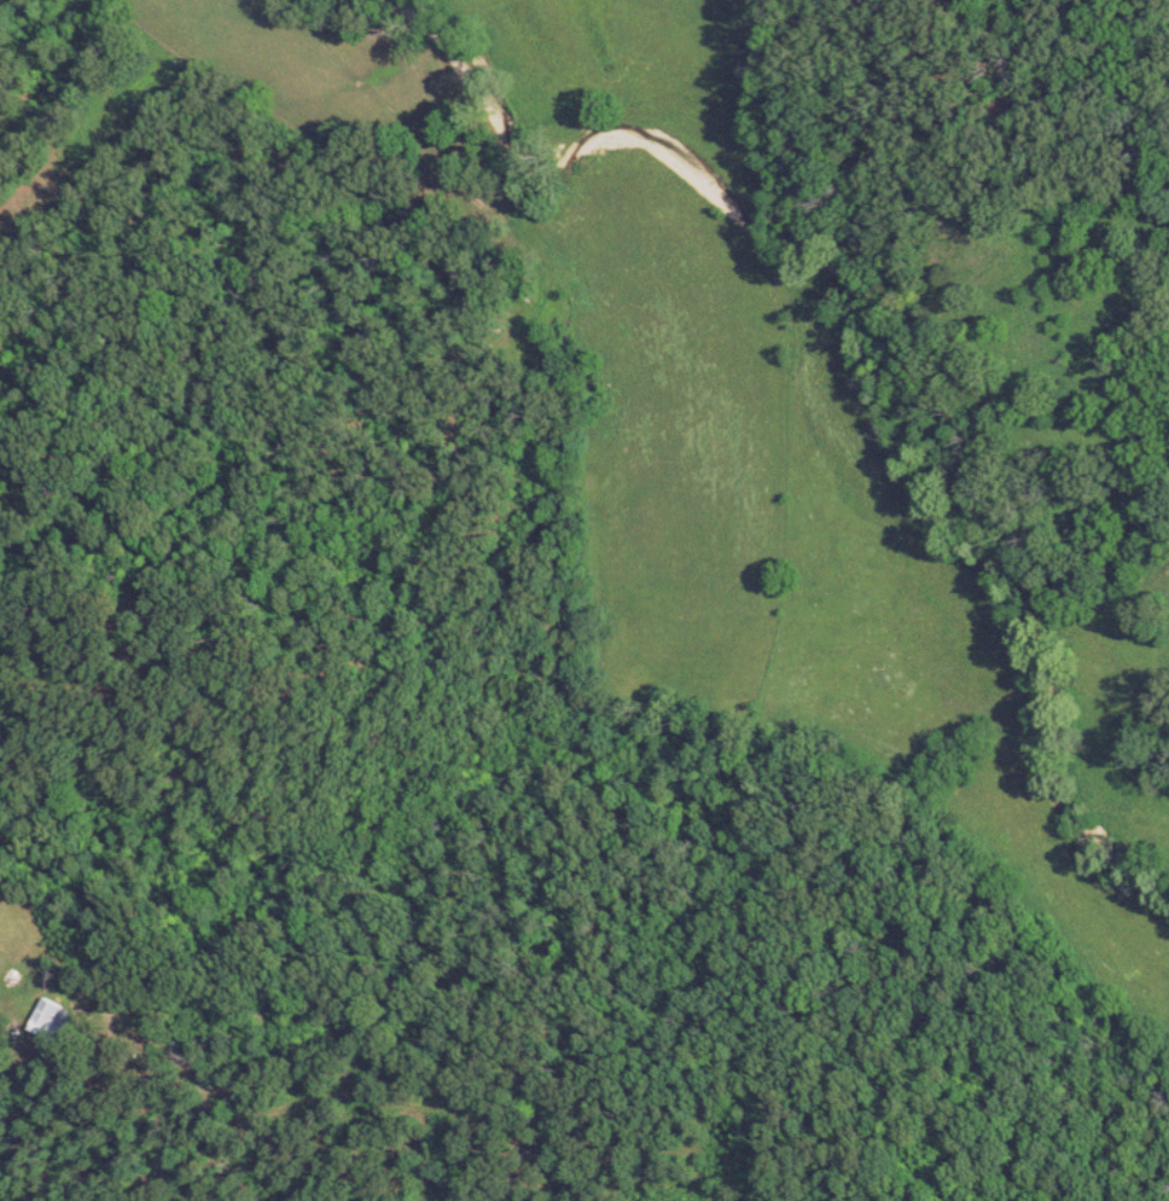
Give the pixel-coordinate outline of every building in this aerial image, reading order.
[(80,1012),(51,998),(35,1029),(64,1044),(80,1012)]
